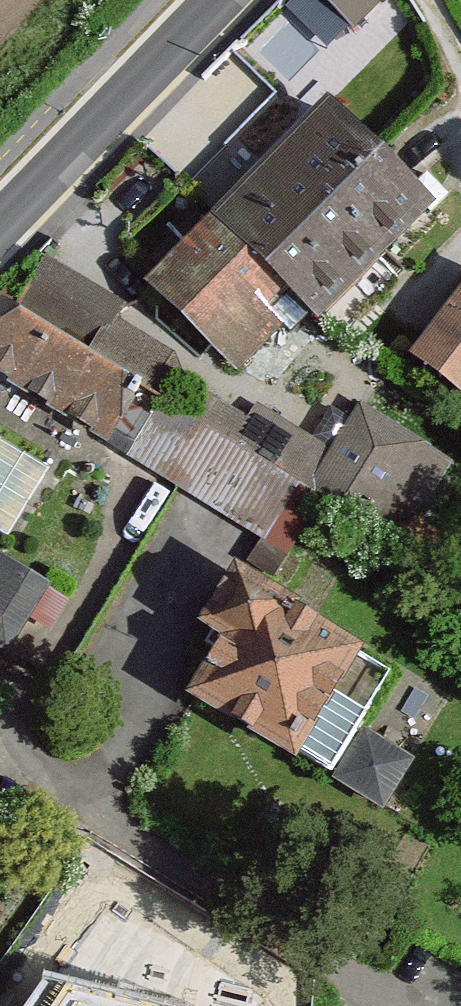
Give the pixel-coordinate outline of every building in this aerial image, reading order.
[(352,21),(373,0),(330,0),(352,21)] [(330,100),(218,217),(312,310),(329,324),(441,206),(330,100)] [(151,284),(245,377),(312,310),(218,217),(151,284)] [(52,256),(18,309),(96,357),(121,318),(129,304),(52,256)] [(0,307),(0,377),(114,446),(149,390),(96,357),(18,309),(4,301),(0,307)] [(419,359),(460,391),(460,302),(419,359)] [(96,357),(149,390),(174,351),(121,318),(96,357)] [(183,377),(134,459),(272,542),(305,487),(313,491),(338,450),(261,404),(252,418),(183,377)] [(458,463),(364,406),(338,450),(313,491),(407,548),(458,463)] [(14,659),(57,588),(0,553),(0,651),(14,659)] [(385,668),(236,580),(207,629),(227,641),(191,702),(319,777),(385,668)] [(400,759),(360,735),(335,777),(375,801),(400,759)] [(23,1005),(180,1005),(46,969),(23,1005)]
